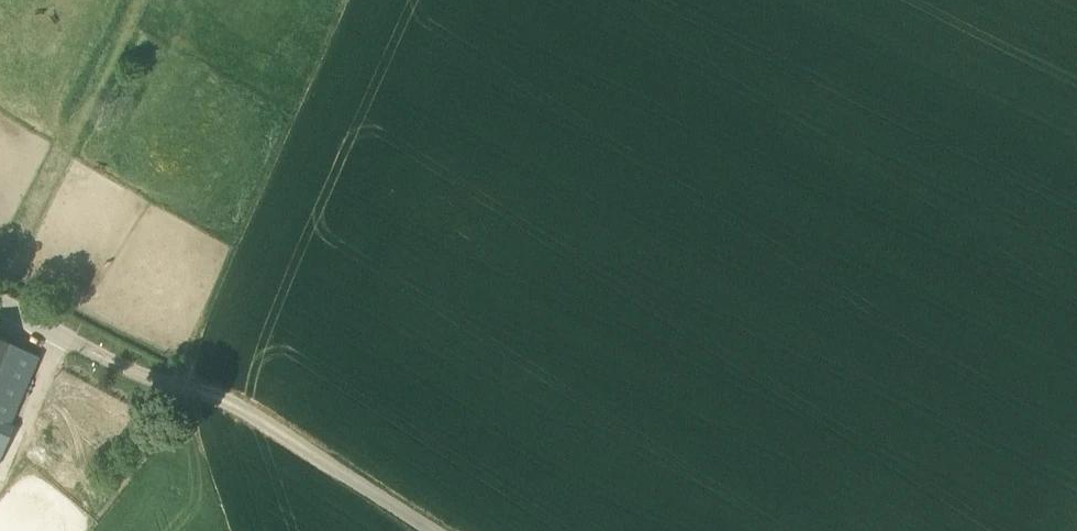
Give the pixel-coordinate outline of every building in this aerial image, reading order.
[(13,426),(9,424),(38,357),(0,337),(0,457),(13,426)]
